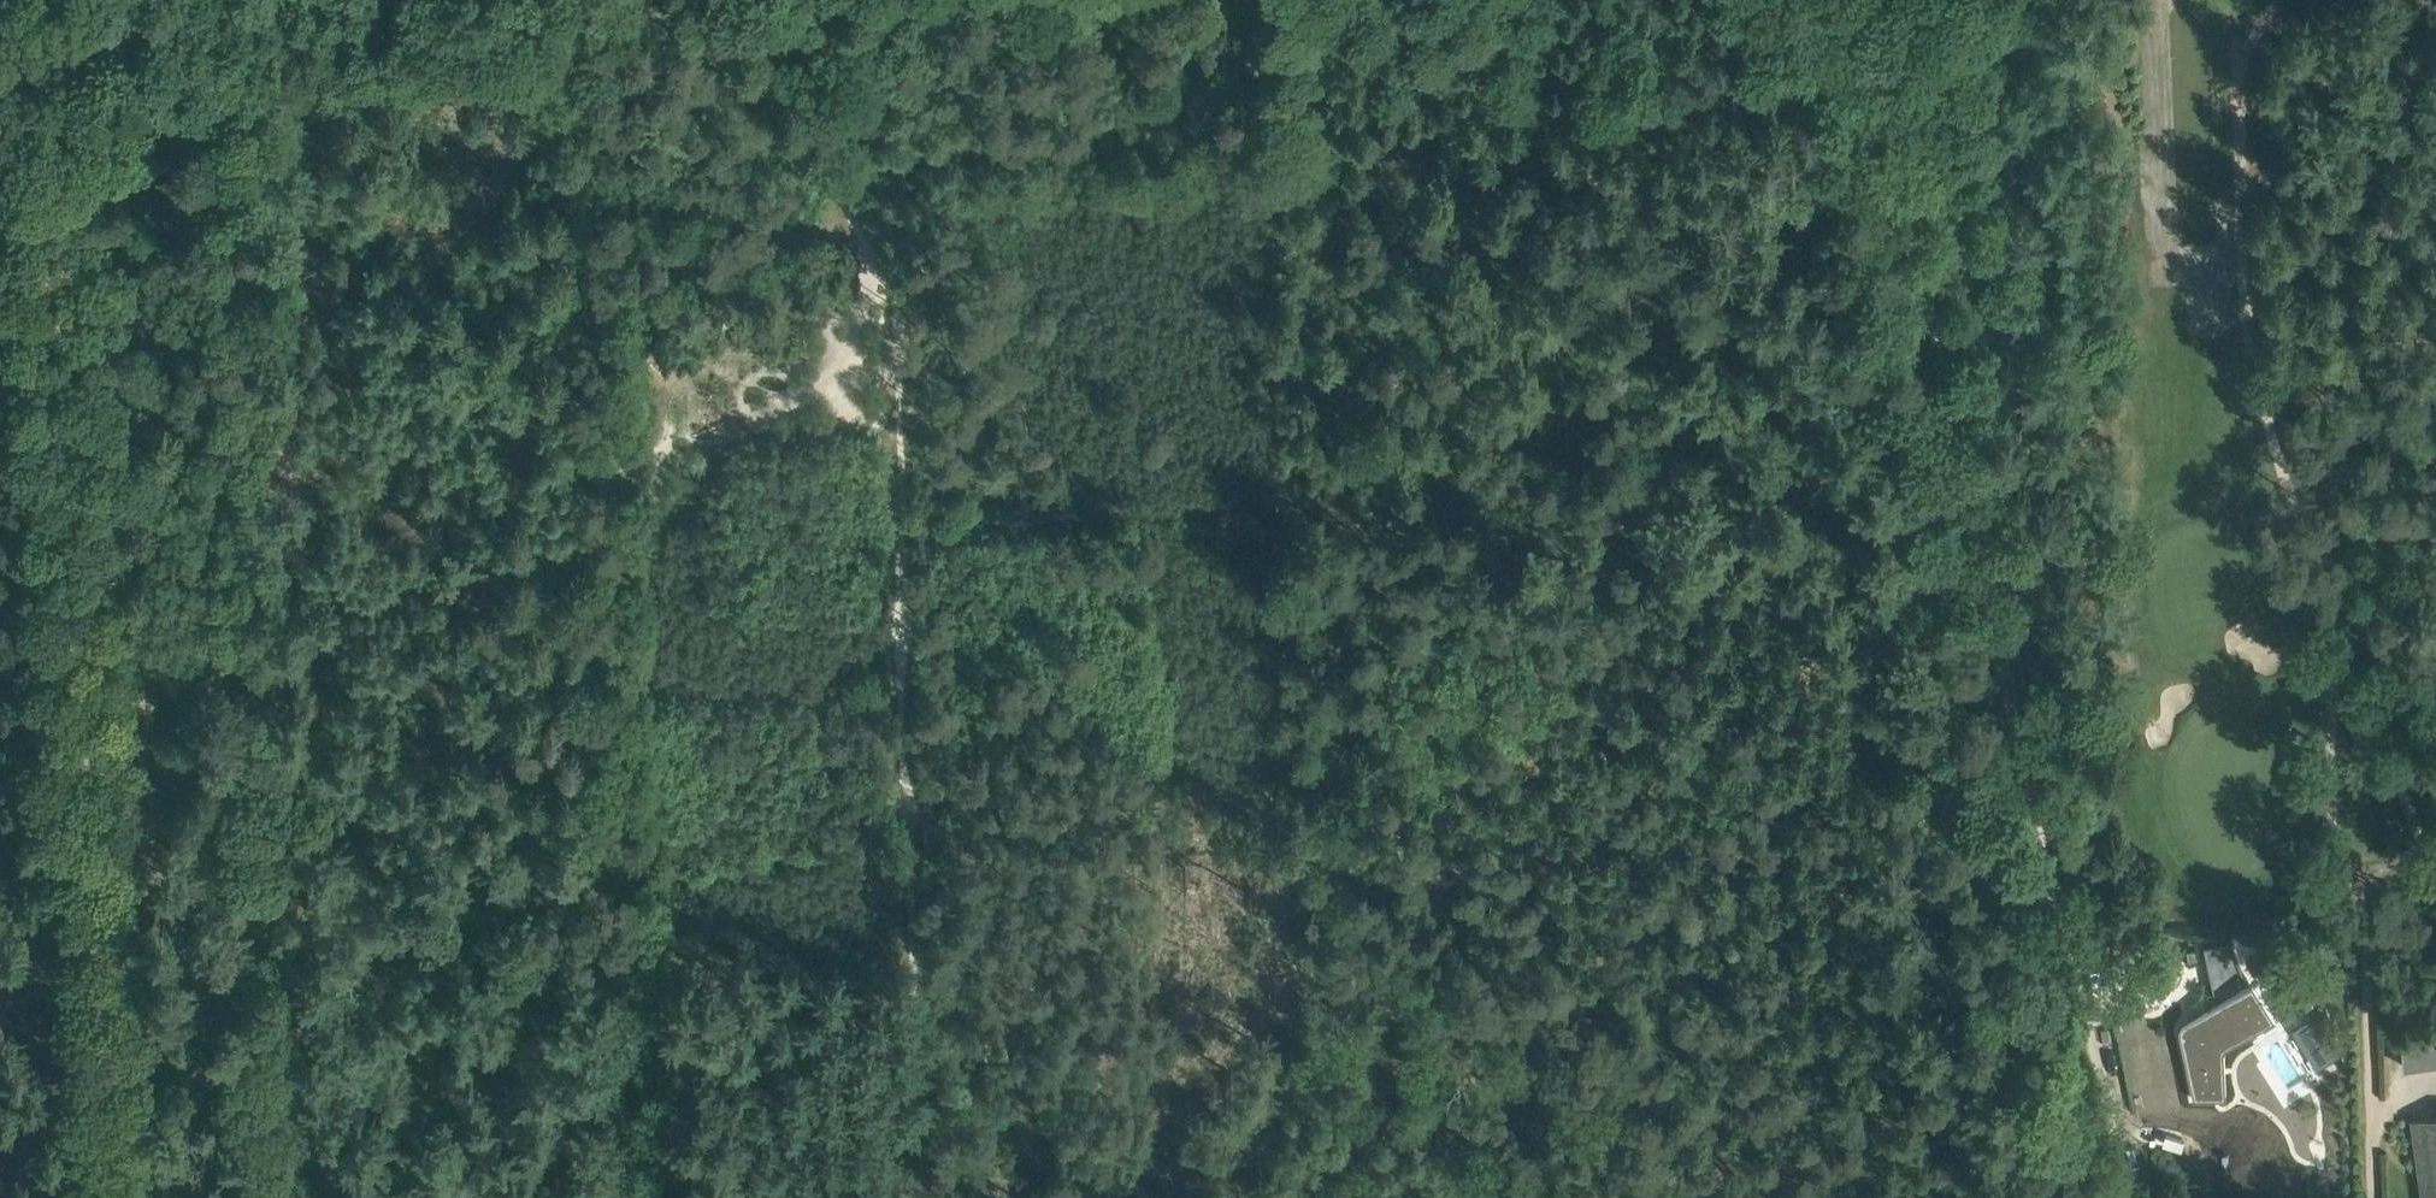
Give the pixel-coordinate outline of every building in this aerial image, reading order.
[(2231,941),(2204,947),(2208,964),(2236,958),(2234,954),(2233,951),(2232,947),(2232,946),(2231,943),(2231,941)] [(2195,1015),(2179,1025),(2181,1034),(2190,1032),(2194,1049),(2185,1051),(2196,1099),(2221,1097),(2218,1040),(2224,1036),(2228,1041),(2274,1013),(2252,976),(2247,979),(2246,977),(2212,986),(2213,990),(2216,1000),(2201,1010),(2202,1014),(2196,1016),(2195,1015)] [(2398,1029),(2403,1068),(2435,1063),(2435,1023),(2398,1029)] [(2410,1120),(2421,1197),(2435,1197),(2435,1116),(2410,1120)]
